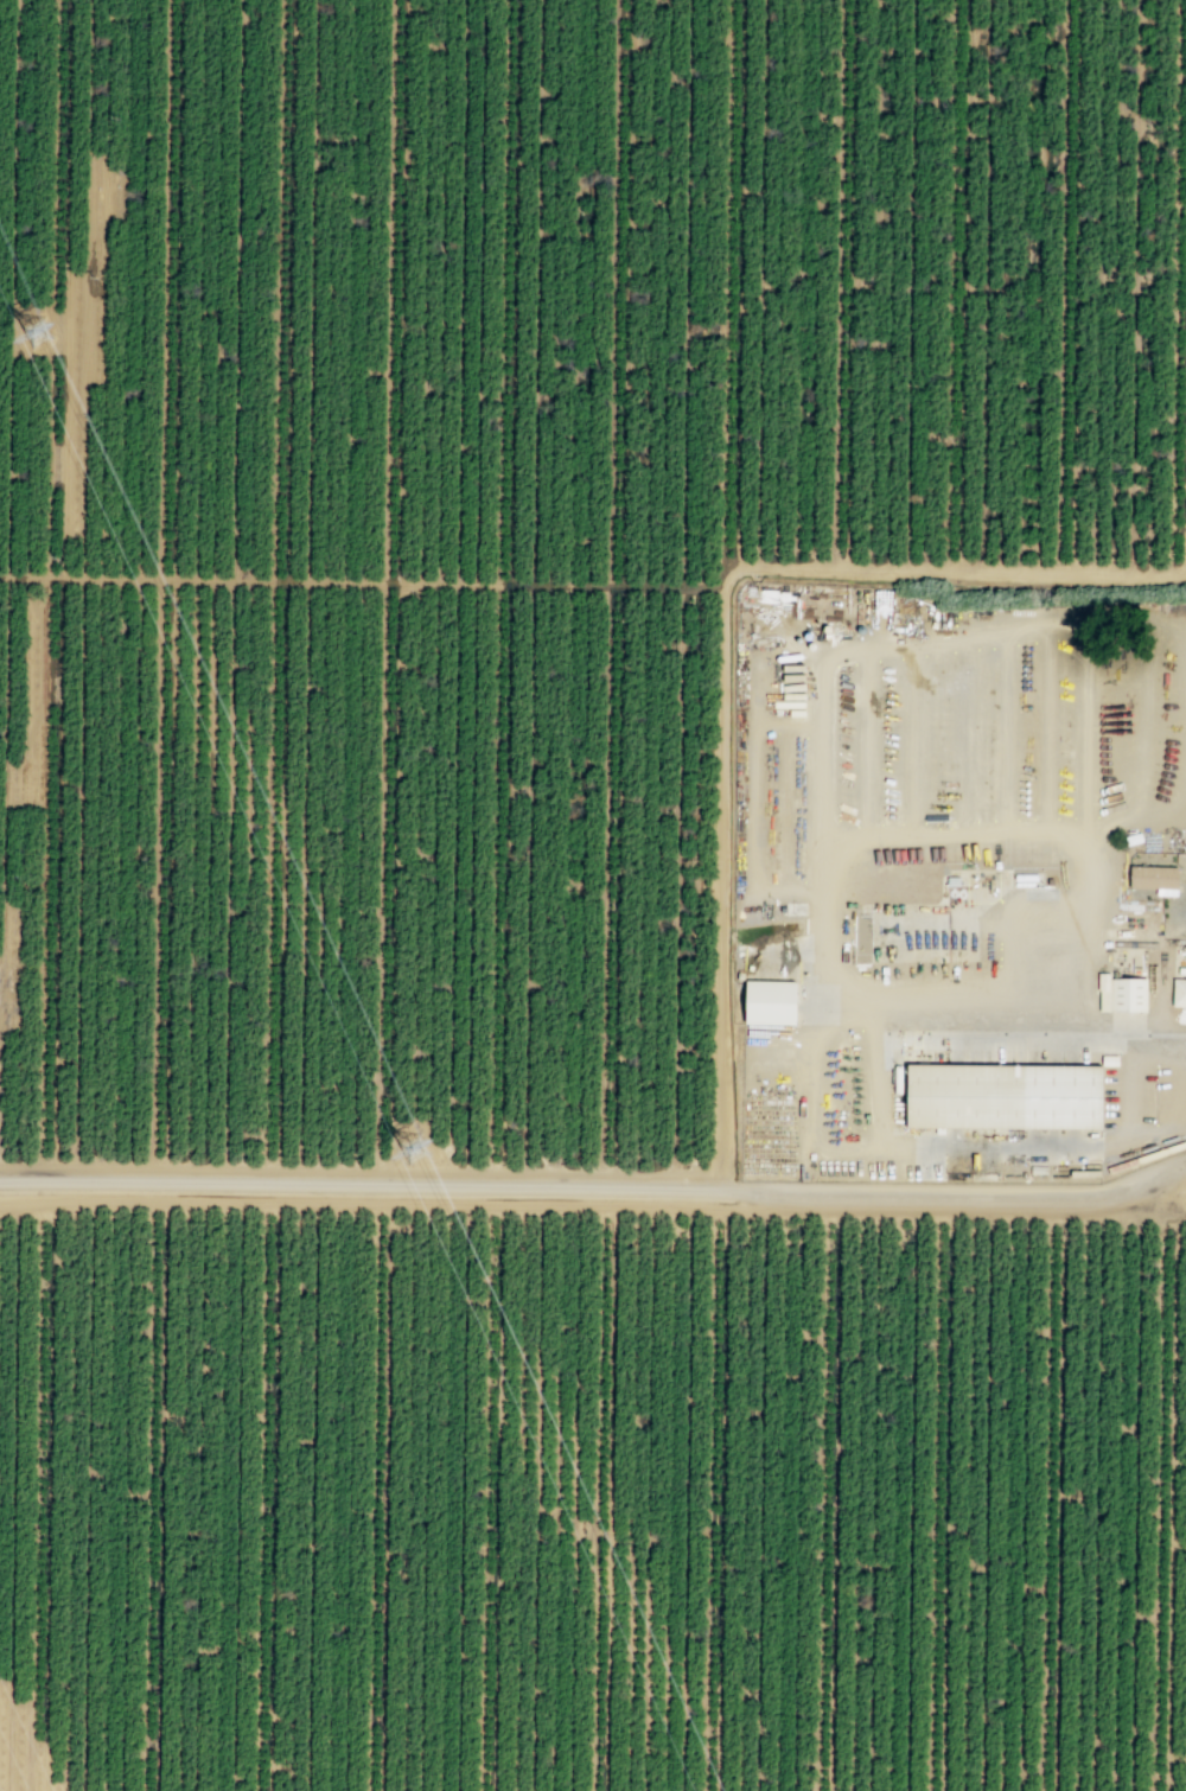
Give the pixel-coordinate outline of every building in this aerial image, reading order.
[(1179,867),(1132,866),(1131,888),(1157,889),(1157,895),(1178,896),(1179,867)] [(1147,1010),(1147,976),(1110,977),(1110,972),(1099,972),(1099,1010),(1147,1010)] [(1185,1006),(1185,978),(1173,978),(1173,1005),(1185,1006)] [(744,1026),(798,1027),(798,982),(745,981),(744,1026)] [(1104,1065),(908,1062),(907,1126),(1104,1128),(1104,1065)]
